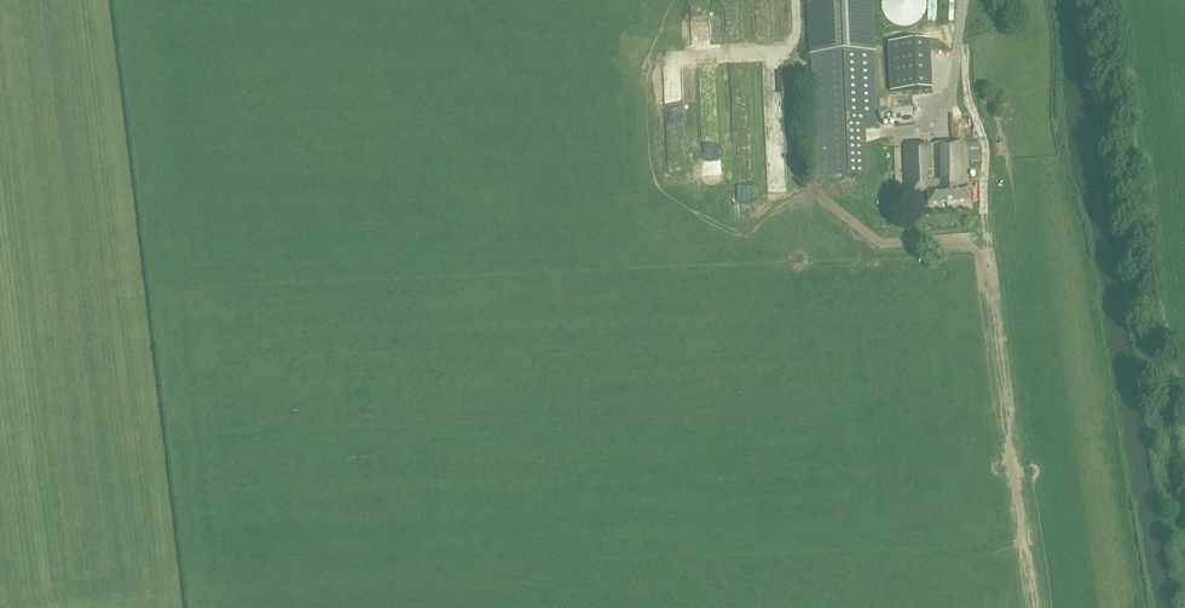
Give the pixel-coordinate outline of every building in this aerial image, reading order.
[(811,53),(813,131),(815,177),(867,175),(865,129),(878,128),(872,0),(809,0),(811,53)] [(882,7),(883,11),(884,14),(886,18),(889,21),(892,23),(896,25),(899,26),(903,26),(906,27),(910,26),(913,25),(917,23),(920,21),(922,18),(925,14),(926,11),(927,7),(927,4),(927,0),(882,0),(882,4),(882,7)] [(931,43),(889,44),(891,93),(933,92),(931,43)] [(671,121),(686,121),(687,104),(671,104),(671,121)] [(966,127),(970,137),(979,134),(974,123),(966,127)] [(970,202),(969,188),(968,188),(967,144),(906,146),(907,191),(928,191),(928,203),(970,202)] [(976,150),(975,161),(984,162),(985,151),(976,150)] [(726,206),(726,193),(715,193),(715,206),(726,206)]
